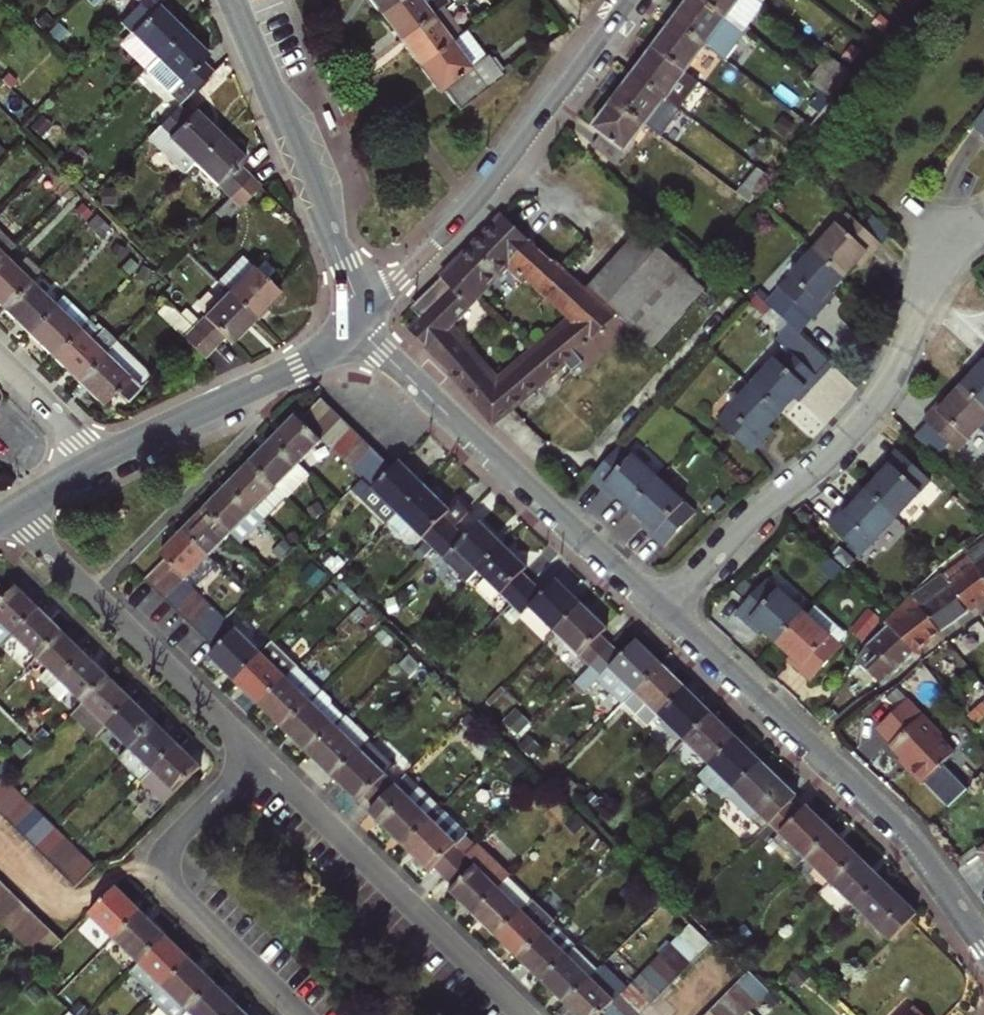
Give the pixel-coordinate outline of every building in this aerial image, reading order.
[(120,24),(156,59),(183,31),(159,8),(166,0),(144,0),(142,2),(120,24)] [(380,13),(397,0),(371,0),(380,13)] [(431,15),(443,6),(449,2),(448,0),(397,0),(380,13),(399,38),(431,15)] [(704,46),(725,19),(699,0),(689,0),(672,22),(704,46)] [(725,19),(739,0),(699,0),(725,19)] [(725,19),(743,32),(762,6),(760,4),(754,0),(739,0),(725,19)] [(443,6),(431,15),(450,41),(463,32),(443,6)] [(399,38),(419,65),(450,41),(431,15),(399,38)] [(704,46),(723,60),(743,32),(725,19),(704,46)] [(672,22),(652,48),(685,73),(704,46),(672,22)] [(463,32),(450,41),(470,67),(486,56),(466,29),(463,32)] [(183,31),(156,59),(145,70),(180,108),(212,74),(201,64),(209,56),(183,31)] [(459,109),(504,75),(488,54),(486,56),(470,67),(450,41),(419,65),(438,91),(443,88),(459,109)] [(632,75),(664,100),(676,109),(697,82),(685,73),(652,48),(632,75)] [(612,101),(644,126),(664,100),(632,75),(612,101)] [(644,126),(612,101),(593,127),(602,135),(593,146),(615,163),(644,126)] [(189,118),(180,108),(147,141),(182,174),(195,161),(221,134),(197,110),(189,118)] [(972,124),(983,135),(983,111),(972,124)] [(195,161),(231,197),(250,178),(240,168),(248,160),(221,134),(195,161)] [(250,178),(231,197),(241,207),(260,187),(250,178)] [(455,262),(484,290),(507,266),(523,284),(528,279),(574,322),(576,320),(595,333),(617,316),(588,290),(567,270),(534,241),(503,213),(455,262)] [(848,214),(813,251),(842,278),(854,265),(859,259),(864,264),(881,245),(848,214)] [(534,241),(567,270),(577,258),(589,244),(557,215),(534,241)] [(96,218),(88,228),(102,240),(110,232),(96,218)] [(7,257),(22,243),(0,221),(0,265),(7,257)] [(588,290),(617,316),(632,329),(665,358),(716,300),(640,231),(588,290)] [(823,298),(828,292),(842,278),(813,251),(779,288),(812,319),(828,302),(823,298)] [(229,292),(254,266),(242,255),(217,280),(229,292)] [(4,308),(31,280),(7,257),(0,265),(0,304),(4,308)] [(859,270),(864,264),(859,259),(854,265),(859,270)] [(449,374),(492,423),(514,406),(497,386),(448,329),(484,290),(455,262),(410,307),(421,319),(410,330),(452,371),(449,374)] [(281,291),(254,266),(229,292),(256,318),(281,291)] [(29,333),(56,305),(31,280),(4,308),(29,333)] [(93,317),(68,292),(56,305),(82,329),(92,318),(93,317)] [(232,343),(256,318),(229,292),(194,327),(216,348),(226,338),(232,343)] [(823,298),(828,302),(832,297),(828,292),(823,298)] [(55,357),(82,329),(56,305),(29,333),(55,357)] [(574,322),(497,386),(514,406),(573,360),(582,371),(632,329),(617,316),(595,333),(576,320),(574,322)] [(80,382),(118,342),(92,318),(82,329),(55,357),(80,382)] [(207,357),(216,348),(194,327),(185,336),(207,357)] [(118,342),(80,382),(104,405),(117,392),(128,402),(153,376),(118,342)] [(786,347),(751,385),(781,413),(793,399),(798,393),(803,397),(819,379),(786,347)] [(977,364),(981,368),(976,374),(963,387),(983,406),(983,356),(977,364)] [(972,369),(976,374),(981,368),(977,364),(972,369)] [(769,426),(781,413),(751,385),(717,421),(751,453),(767,435),(763,432),(769,426)] [(983,422),(983,406),(963,387),(949,402),(945,407),(941,403),(925,420),(957,451),(983,422)] [(798,403),(803,397),(798,393),(793,399),(798,403)] [(945,398),(941,403),(945,407),(949,402),(945,398)] [(324,400),(304,421),(314,431),(335,410),(324,400)] [(314,431),(324,441),(344,419),(335,410),(314,431)] [(276,440),(301,464),(324,441),(314,431),(304,421),(299,417),(276,440)] [(344,419),(324,441),(334,450),(354,429),(344,419)] [(772,429),(769,426),(763,432),(767,435),(772,429)] [(354,429),(334,450),(344,460),(365,439),(354,429)] [(365,439),(344,460),(354,470),(375,448),(365,439)] [(301,464),(276,440),(253,464),(278,488),(288,498),(311,474),(301,464)] [(619,496),(631,508),(658,479),(620,444),(590,478),(608,494),(612,490),(619,496)] [(354,470),(365,480),(385,458),(375,448),(354,470)] [(930,481),(897,450),(880,468),(884,472),(879,477),(867,491),(896,517),(930,481)] [(365,480),(369,485),(376,491),(397,470),(385,458),(365,480)] [(253,464),(232,486),(257,510),(278,488),(253,464)] [(376,491),(369,485),(356,497),(388,529),(427,489),(402,464),(397,470),(376,491)] [(875,473),(879,477),(884,472),(880,468),(875,473)] [(695,513),(658,479),(631,508),(645,521),(650,526),(647,530),(664,546),(695,513)] [(257,510),(232,486),(209,509),(234,533),(257,510)] [(427,489),(388,529),(402,542),(414,529),(435,549),(456,528),(471,513),(459,503),(451,512),(448,509),(427,489)] [(612,490),(608,494),(614,501),(619,496),(612,490)] [(861,554),(896,517),(867,491),(854,504),(849,509),(845,506),(829,524),(861,554)] [(459,497),(448,509),(451,512),(459,503),(471,513),(474,510),(459,497)] [(850,501),(845,506),(849,509),(854,504),(850,501)] [(234,533),(209,509),(186,532),(212,557),(234,533)] [(641,525),(647,530),(650,526),(645,521),(641,525)] [(456,528),(435,549),(471,583),(481,573),(506,548),(482,525),(469,539),(456,528)] [(212,557),(186,532),(164,555),(201,591),(223,568),(212,557)] [(971,549),(977,558),(973,562),(974,564),(983,576),(983,539),(971,549)] [(506,548),(481,573),(514,605),(536,583),(526,574),(529,570),(506,548)] [(943,577),(949,584),(969,609),(983,597),(983,576),(974,564),(973,562),(965,553),(957,561),(963,570),(960,573),(953,564),(940,573),(943,577)] [(147,582),(158,592),(177,571),(167,561),(147,582)] [(177,571),(158,592),(168,602),(188,581),(177,571)] [(913,599),(919,606),(939,631),(969,609),(949,584),(943,577),(940,573),(927,585),(913,599)] [(776,642),(803,612),(766,578),(735,612),(752,627),(755,623),(761,628),(776,642)] [(168,602),(179,612),(198,591),(188,581),(168,602)] [(532,607),(557,632),(583,606),(557,581),(546,593),(536,583),(514,605),(524,615),(532,607)] [(9,597),(0,588),(0,606),(9,597)] [(18,638),(42,613),(17,589),(9,597),(0,606),(0,643),(7,650),(18,638)] [(179,612),(189,622),(208,600),(198,591),(179,612)] [(913,599),(885,622),(890,628),(913,653),(926,640),(939,631),(919,606),(913,599)] [(189,622),(198,631),(217,609),(208,600),(189,622)] [(583,606),(557,632),(592,667),(614,644),(605,636),(608,631),(583,606)] [(815,606),(806,615),(828,635),(837,625),(815,606)] [(532,607),(524,615),(550,640),(557,632),(532,607)] [(217,609),(198,631),(208,641),(227,619),(217,609)] [(841,647),(828,635),(806,615),(803,612),(776,642),(790,655),(795,660),(792,664),(811,680),(841,647)] [(18,638),(40,660),(64,635),(42,613),(18,638)] [(227,619),(208,641),(218,650),(238,630),(233,624),(227,619)] [(755,623),(752,627),(758,632),(761,628),(755,623)] [(913,653),(890,628),(871,646),(879,655),(867,668),(882,683),(913,653)] [(264,655),(238,630),(218,650),(211,657),(237,682),(264,655)] [(52,672),(63,683),(88,658),(64,635),(40,660),(52,672)] [(264,655),(237,682),(263,708),(290,680),(302,668),(276,642),(264,655)] [(625,655),(614,644),(592,667),(570,689),(580,700),(595,685),(621,710),(629,702),(662,667),(637,642),(625,655)] [(867,668),(879,655),(871,646),(857,659),(852,671),(857,677),(867,668)] [(786,659),(792,664),(795,660),(790,655),(786,659)] [(75,694),(86,705),(111,680),(88,658),(63,683),(75,694)] [(662,667),(629,702),(653,725),(662,717),(687,691),(662,667)] [(302,668),(290,680),(263,708),(286,730),(313,702),(324,690),(302,668)] [(63,683),(52,672),(42,683),(53,694),(63,683)] [(86,705),(109,728),(134,703),(111,680),(86,705)] [(63,683),(53,694),(64,705),(75,694),(63,683)] [(313,702),(286,730),(310,753),(337,725),(346,716),(324,690),(313,702)] [(687,691),(662,717),(686,741),(712,715),(687,691)] [(892,708),(882,697),(868,711),(878,722),(892,708)] [(876,728),(899,755),(930,725),(905,700),(876,728)] [(109,728),(132,750),(157,725),(134,703),(109,728)] [(109,728),(86,705),(75,716),(99,738),(109,728)] [(712,715),(686,741),(711,766),(737,739),(712,715)] [(132,750),(122,760),(144,781),(154,771),(178,746),(157,725),(132,750)] [(310,753),(334,777),(362,749),(337,725),(310,753)] [(922,784),(952,753),(938,738),(939,735),(930,725),(899,755),(902,759),(911,767),(908,770),(922,784)] [(737,739),(711,766),(701,776),(726,800),(735,790),(761,763),(737,739)] [(201,768),(178,746),(154,771),(177,793),(201,768)] [(362,749),(334,777),(361,803),(367,797),(377,807),(398,785),(362,749)] [(900,761),(908,770),(911,767),(902,759),(900,761)] [(761,763),(735,790),(762,816),(754,825),(763,833),(771,825),(793,803),(797,798),(761,763)] [(167,803),(177,793),(154,771),(144,781),(167,803)] [(383,824),(407,847),(443,811),(444,809),(408,775),(398,785),(377,807),(388,817),(383,824)] [(15,790),(9,784),(5,780),(0,786),(0,807),(15,790)] [(9,820),(27,801),(15,790),(0,807),(0,812),(9,820)] [(20,831),(38,812),(32,806),(27,801),(9,820),(20,831)] [(793,803),(771,825),(780,833),(805,858),(831,832),(807,808),(803,812),(793,803)] [(443,811),(407,847),(433,872),(438,866),(449,877),(477,848),(443,811)] [(20,831),(30,840),(47,821),(38,812),(20,831)] [(47,821),(30,840),(39,849),(57,830),(55,829),(47,821)] [(39,849),(48,858),(66,839),(57,830),(39,849)] [(831,832),(805,858),(831,883),(856,856),(831,832)] [(780,833),(772,842),(797,867),(805,858),(780,833)] [(48,858),(57,867),(75,848),(66,839),(48,858)] [(451,890),(476,915),(512,878),(479,846),(477,848),(449,877),(457,884),(451,890)] [(57,867),(67,876),(85,858),(77,850),(75,848),(57,867)] [(856,856),(831,883),(856,907),(882,880),(856,856)] [(85,858),(67,876),(79,888),(97,869),(85,858)] [(512,878),(476,915),(499,937),(531,904),(535,900),(512,878)] [(918,915),(882,880),(856,907),(892,942),(918,915)] [(0,888),(0,908),(15,893),(5,883),(0,888)] [(93,915),(119,940),(144,914),(118,889),(93,915)] [(4,924),(25,903),(15,893),(0,908),(0,921),(4,924)] [(25,903),(4,924),(14,934),(35,912),(25,903)] [(499,937),(522,960),(547,934),(555,926),(531,904),(499,937)] [(35,912),(14,934),(24,944),(46,922),(35,912)] [(144,914),(119,940),(142,963),(167,937),(144,914)] [(24,944),(34,954),(56,932),(46,922),(24,944)] [(694,924),(684,934),(706,954),(715,945),(694,924)] [(44,964),(66,942),(56,932),(34,954),(44,964)] [(544,981),(569,956),(547,934),(522,960),(544,981)] [(684,934),(675,943),(696,964),(706,954),(684,934)] [(130,975),(155,999),(192,961),(167,937),(142,963),(130,975)] [(665,953),(687,974),(696,964),(675,943),(665,953)] [(576,948),(569,956),(544,981),(568,1004),(593,978),(600,970),(576,948)] [(665,953),(656,963),(677,983),(687,974),(665,953)] [(155,999),(171,1014),(190,1014),(218,986),(192,961),(155,999)] [(656,963),(646,973),(668,993),(677,983),(656,963)] [(762,1001),(772,990),(752,970),(741,981),(762,1001)] [(646,973),(635,984),(656,1005),(668,993),(646,973)] [(615,1006),(618,1003),(593,978),(568,1004),(579,1014),(606,1014),(615,1006)] [(762,1001),(741,981),(731,991),(751,1011),(762,1001)] [(635,984),(626,995),(647,1014),(656,1005),(635,984)] [(242,1010),(218,986),(190,1014),(238,1014),(242,1010)] [(731,991),(721,1001),(735,1014),(748,1014),(751,1011),(731,991)] [(615,1006),(625,1014),(646,1014),(647,1014),(626,995),(618,1003),(615,1006)] [(721,1001),(711,1012),(714,1014),(735,1014),(721,1001)] [(615,1006),(606,1014),(625,1014),(615,1006)]
